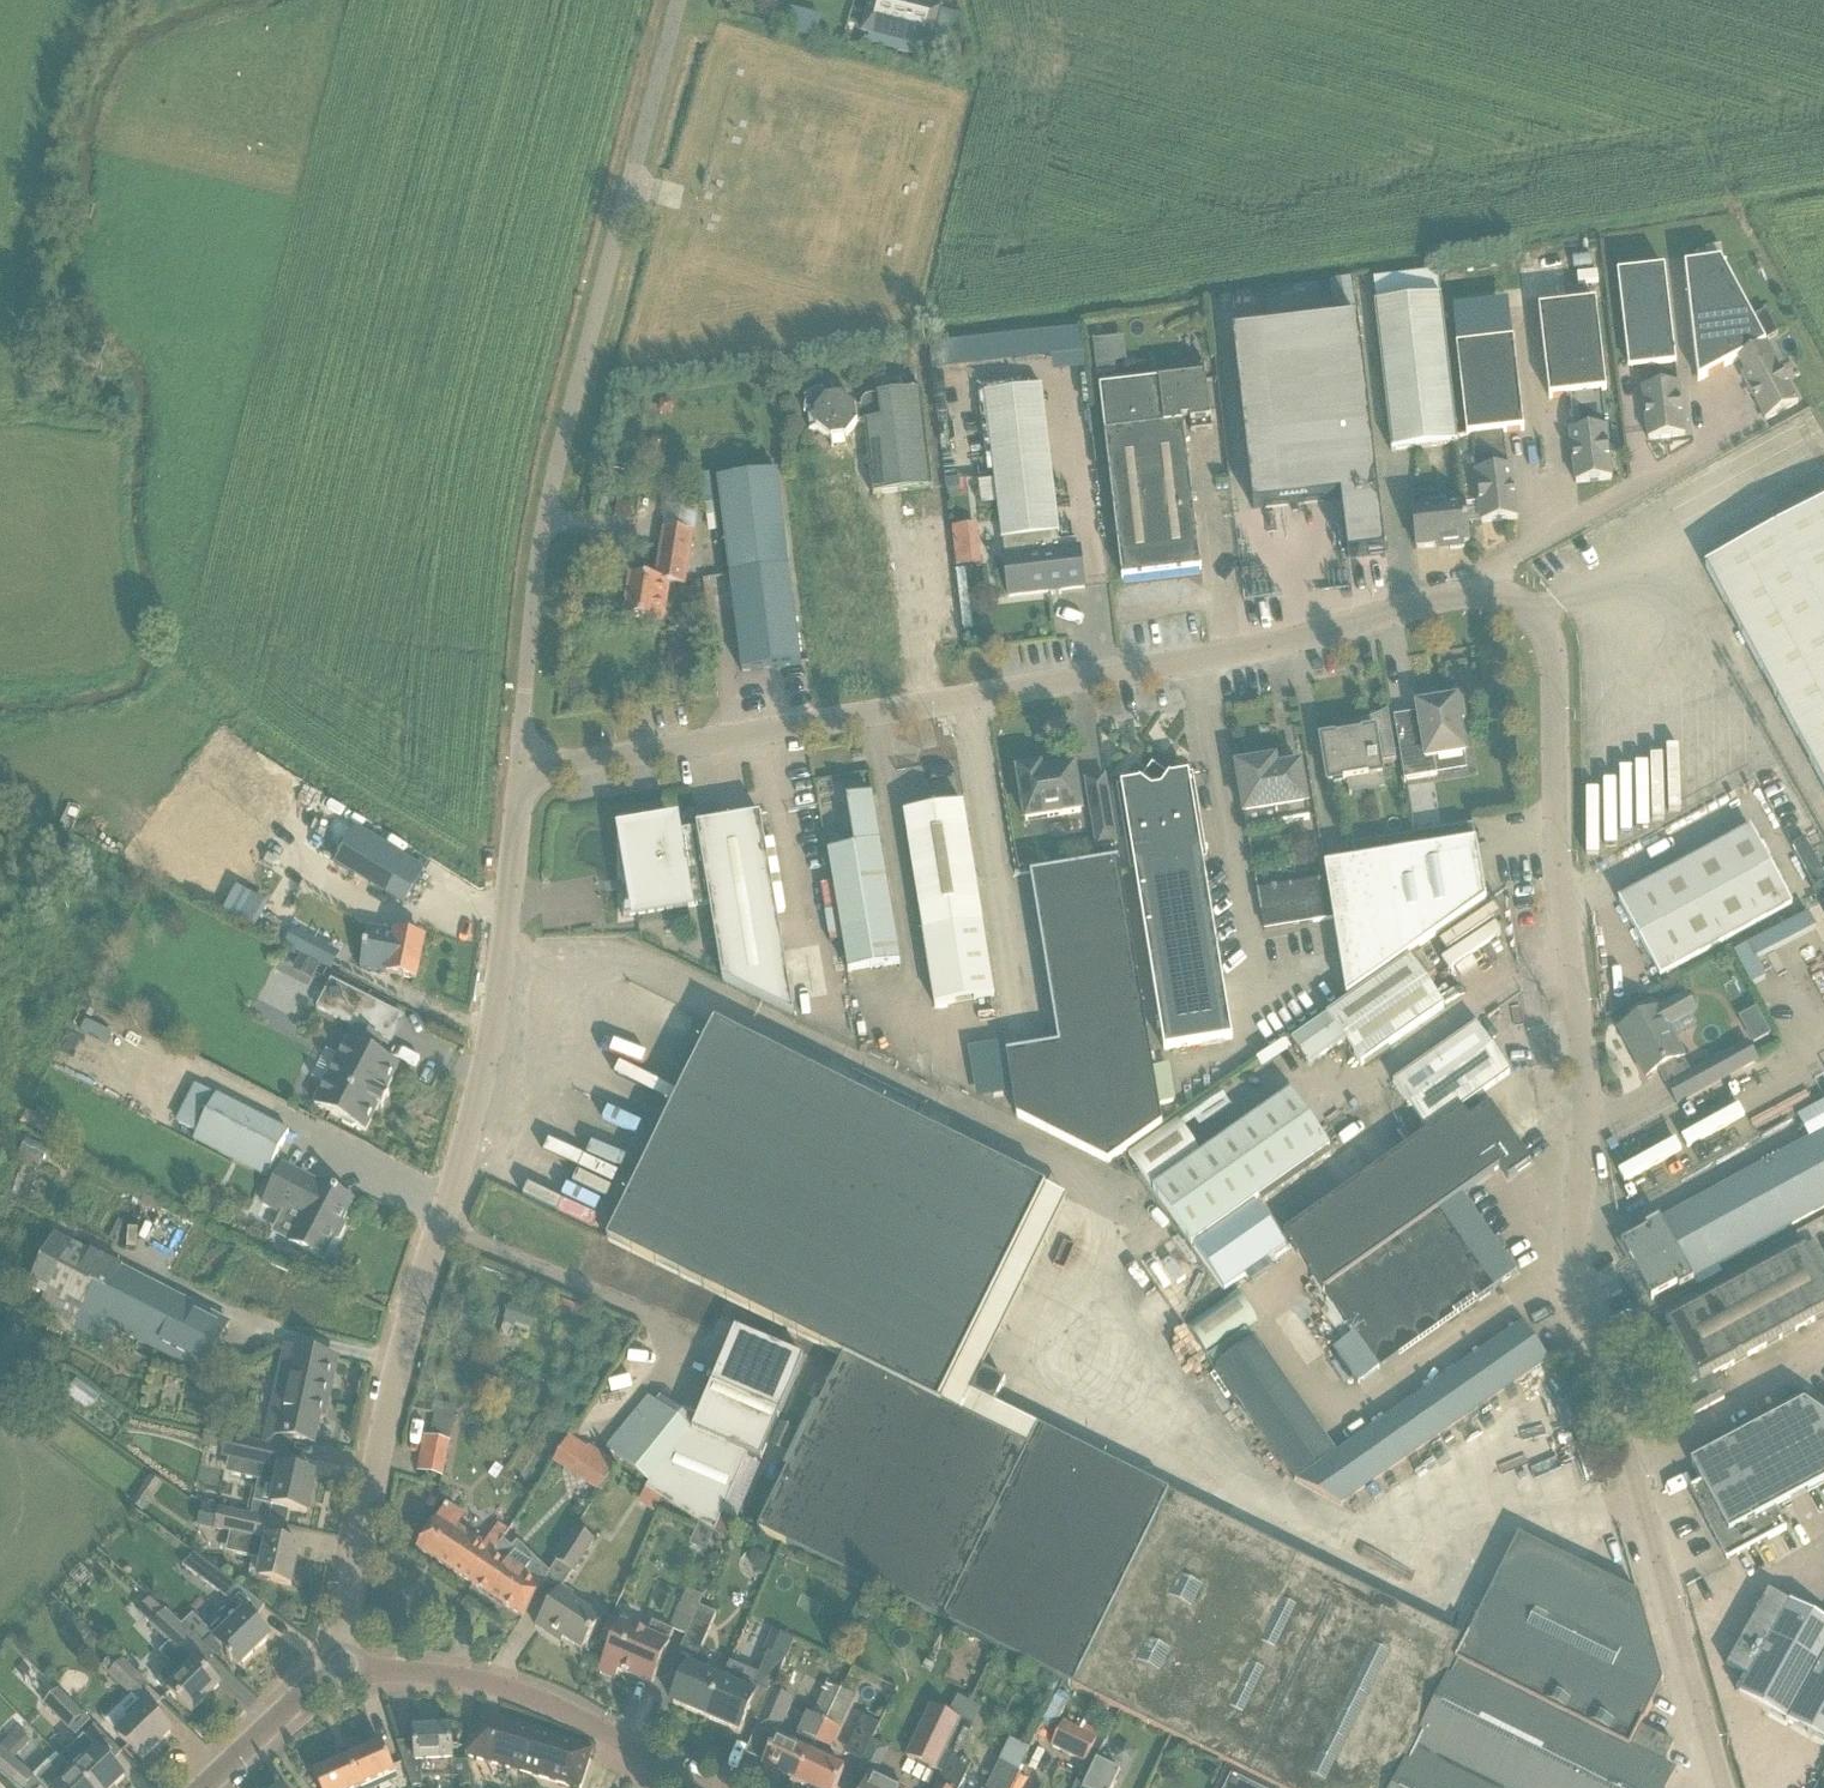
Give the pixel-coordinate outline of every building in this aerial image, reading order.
[(755,22),(829,42),(838,9),(805,0),(761,0),(755,22)] [(942,10),(904,0),(872,0),(863,34),(931,52),(942,10)] [(1720,246),(1705,248),(1707,260),(1722,258),(1720,246)] [(1736,361),(1747,355),(1766,345),(1721,262),(1685,267),(1698,381),(1736,361)] [(1628,372),(1654,369),(1676,367),(1664,270),(1617,275),(1628,372)] [(1374,305),(1388,428),(1391,452),(1458,445),(1441,297),(1374,305)] [(1595,303),(1538,309),(1549,399),(1569,396),(1572,415),(1573,432),(1570,433),(1576,484),(1612,480),(1609,456),(1601,393),(1606,392),(1595,303)] [(1357,321),(1232,335),(1253,510),(1340,500),(1347,559),(1368,556),(1381,555),(1382,558),(1385,558),(1357,321)] [(1080,329),(935,340),(937,367),(1050,359),(1051,371),(1083,368),(1080,329)] [(1093,342),(1097,375),(1116,373),(1112,339),(1093,342)] [(1505,452),(1503,433),(1524,431),(1513,341),(1456,348),(1466,437),(1471,437),(1479,500),(1481,524),(1517,520),(1514,496),(1511,468),(1497,470),(1495,453),(1505,452)] [(1741,376),(1766,421),(1797,404),(1766,345),(1747,355),(1736,361),(1743,375),(1741,376)] [(1158,382),(1100,389),(1122,580),(1201,570),(1198,546),(1184,424),(1182,425),(1182,420),(1190,419),(1192,432),(1191,432),(1191,433),(1213,431),(1213,430),(1212,430),(1205,368),(1206,368),(1206,366),(1202,366),(1198,366),(1194,366),(1190,367),(1186,368),(1183,370),(1179,372),(1176,374),(1177,375),(1178,375),(1178,380),(1159,382),(1159,381),(1158,382)] [(1676,367),(1654,369),(1656,388),(1642,389),(1648,441),(1684,437),(1676,367)] [(1059,550),(1040,386),(983,393),(996,497),(1008,597),(1051,592),(1051,596),(1061,594),(1061,591),(1084,588),(1080,548),(1059,550)] [(805,397),(804,399),(805,400),(808,397),(810,399),(808,401),(806,403),(805,406),(804,414),(806,414),(806,411),(810,411),(810,415),(807,415),(809,431),(817,430),(830,441),(831,448),(847,446),(846,439),(857,425),(864,424),(884,422),(881,396),(871,397),(867,398),(865,399),(863,401),(861,405),(860,409),(855,409),(840,398),(839,391),(824,393),(825,396),(821,396),(820,392),(823,392),(823,390),(820,390),(817,391),(812,393),(808,395),(805,397)] [(862,463),(802,471),(822,640),(946,625),(923,433),(860,440),(862,463)] [(718,482),(742,674),(801,666),(777,474),(718,482)] [(1431,492),(1410,495),(1416,550),(1448,546),(1449,554),(1465,552),(1464,544),(1469,544),(1465,505),(1455,497),(1444,498),(1431,492)] [(1823,788),(1823,504),(1705,568),(1823,788)] [(625,616),(662,622),(669,584),(684,587),(692,535),(664,531),(656,582),(631,578),(625,616)] [(1463,743),(1460,721),(1464,720),(1460,695),(1432,700),(1433,704),(1417,707),(1422,740),(1398,744),(1400,758),(1404,781),(1437,776),(1435,762),(1465,758),(1463,743)] [(1343,737),(1321,741),(1328,785),(1346,782),(1382,776),(1383,776),(1381,764),(1396,761),(1388,712),(1373,719),(1357,724),(1341,727),(1343,737)] [(1236,768),(1240,791),(1247,830),(1309,820),(1301,766),(1277,770),(1275,761),(1236,768)] [(1081,813),(1074,770),(1041,776),(1040,769),(1018,773),(1024,810),(1026,822),(1048,818),(1081,813)] [(1203,861),(1207,860),(1193,775),(1171,778),(1162,772),(1160,774),(1148,776),(1145,775),(1139,784),(1117,788),(1121,811),(1131,872),(1135,872),(1165,1051),(1232,1040),(1203,861)] [(828,853),(832,877),(848,973),(900,964),(876,820),(872,796),(846,800),(854,849),(828,853)] [(963,805),(904,815),(923,936),(935,1007),(994,997),(983,926),(963,805)] [(1116,846),(1109,806),(1091,809),(1097,849),(1116,846)] [(783,950),(761,816),(696,827),(697,831),(676,834),(675,825),(623,834),(623,879),(630,878),(632,890),(623,892),(624,919),(710,905),(722,981),(844,1041),(828,943),(783,950)] [(1446,847),(1444,831),(1443,830),(1411,836),(1414,852),(1446,847)] [(1618,901),(1660,978),(1791,906),(1750,830),(1618,901)] [(404,905),(424,873),(356,831),(336,864),(404,905)] [(1414,852),(1411,836),(1379,841),(1382,858),(1414,852)] [(1814,887),(1823,882),(1823,875),(1804,839),(1792,846),(1814,887)] [(1414,852),(1382,858),(1325,868),(1327,880),(1333,919),(1346,1000),(1387,970),(1486,901),(1476,842),(1446,847),(1414,852)] [(1017,1116),(1108,1162),(1162,1123),(1118,862),(1031,877),(1060,1046),(1007,1055),(1017,1116)] [(1027,875),(1015,877),(1024,927),(1036,925),(1027,875)] [(1327,880),(1258,891),(1264,931),(1333,919),(1327,880)] [(218,912),(253,930),(266,903),(232,886),(218,912)] [(1806,914),(1731,948),(1748,984),(1764,977),(1754,956),(1813,930),(1806,914)] [(371,930),(363,970),(387,975),(416,981),(424,941),(395,935),(371,930)] [(286,948),(328,969),(336,951),(295,931),(286,948)] [(1444,1009),(1409,959),(1292,1042),(1309,1066),(1344,1041),(1361,1067),(1444,1009)] [(389,1096),(385,1094),(398,1067),(376,1055),(383,1041),(369,1034),(383,1007),(331,981),(317,1009),(355,1029),(349,1042),(347,1041),(338,1058),(345,1062),(331,1088),(325,1084),(314,1106),(340,1119),(342,1124),(352,1129),(357,1128),(365,1132),(378,1107),(382,1110),(389,1096)] [(1634,1056),(1646,1078),(1682,1058),(1666,1027),(1694,1012),(1685,996),(1621,1031),(1621,1033),(1625,1031),(1637,1055),(1634,1056)] [(1277,1573),(1279,1565),(1266,1558),(1273,1545),(1039,1429),(1028,1450),(983,1427),(1005,1384),(960,1361),(1047,1189),(714,1024),(607,1241),(843,1358),(757,1531),(1274,1787),(1664,1787),(1673,1771),(1663,1766),(1673,1745),(1641,1728),(1630,1750),(1629,1749),(1662,1683),(1638,1595),(1518,1536),(1455,1663),(1277,1573)] [(1392,1083),(1427,1133),(1475,1100),(1511,1075),(1476,1025),(1392,1083)] [(1757,1062),(1748,1044),(1720,1059),(1690,1075),(1700,1093),(1730,1077),(1757,1062)] [(1220,1090),(1178,1119),(1184,1129),(1195,1122),(1200,1128),(1231,1107),(1220,1090)] [(1153,1190),(1193,1244),(1330,1149),(1291,1094),(1153,1190)] [(201,1125),(198,1131),(271,1168),(289,1132),(216,1095),(201,1125)] [(1427,1133),(1283,1234),(1325,1292),(1337,1310),(1354,1334),(1332,1349),(1359,1385),(1380,1370),(1497,1288),(1517,1274),(1462,1195),(1500,1169),(1508,1180),(1509,1180),(1530,1165),(1530,1164),(1490,1107),(1483,1111),(1475,1100),(1427,1133)] [(1130,1159),(1149,1186),(1198,1152),(1178,1124),(1130,1159)] [(1629,1261),(1650,1301),(1677,1286),(1679,1290),(1693,1282),(1691,1278),(1823,1206),(1823,1134),(1661,1223),(1659,1220),(1645,1228),(1647,1231),(1620,1245),(1629,1261)] [(288,1243),(323,1261),(333,1240),(335,1241),(339,1241),(346,1227),(344,1224),(342,1223),(353,1201),(283,1165),(263,1205),(283,1216),(287,1208),(303,1216),(288,1243)] [(54,1234),(28,1287),(43,1295),(35,1311),(54,1321),(51,1326),(72,1337),(75,1331),(105,1347),(114,1330),(181,1364),(203,1375),(229,1324),(208,1313),(134,1275),(157,1228),(77,1187),(54,1234)] [(1194,1244),(1192,1245),(1226,1293),(1287,1251),(1253,1203),(1194,1244)] [(1690,1418),(1724,1400),(1712,1377),(1823,1316),(1823,1284),(1802,1244),(1665,1319),(1670,1328),(1647,1340),(1690,1418)] [(1235,1289),(1186,1324),(1207,1353),(1257,1318),(1235,1289)] [(509,1307),(504,1320),(517,1325),(522,1311),(509,1307)] [(1337,1454),(1253,1340),(1215,1366),(1295,1480),(1340,1505),(1548,1360),(1523,1324),(1503,1338),(1337,1454)] [(777,1415),(801,1359),(735,1331),(711,1387),(743,1400),(777,1415)] [(275,1435),(313,1443),(321,1408),(326,1409),(336,1361),(294,1352),(275,1435)] [(714,1534),(747,1456),(758,1461),(777,1415),(743,1400),(724,1446),(692,1433),(649,1398),(606,1449),(649,1485),(646,1490),(714,1534)] [(1704,1521),(1705,1520),(1727,1562),(1785,1531),(1774,1509),(1777,1507),(1823,1482),(1823,1418),(1803,1404),(1691,1464),(1714,1507),(1703,1513),(1701,1510),(1699,1511),(1704,1521)] [(779,1425),(770,1447),(785,1454),(795,1432),(779,1425)] [(277,1486),(269,1522),(285,1525),(288,1511),(307,1515),(315,1477),(280,1470),(258,1465),(262,1447),(205,1435),(202,1447),(224,1451),(223,1458),(234,1461),(230,1476),(277,1486)] [(422,1454),(445,1459),(449,1442),(426,1437),(422,1454)] [(553,1463),(571,1474),(598,1492),(615,1464),(588,1446),(587,1448),(569,1437),(553,1463)] [(131,1504),(143,1512),(163,1485),(151,1477),(131,1504)] [(445,1507),(417,1549),(473,1586),(495,1553),(493,1552),(507,1531),(497,1524),(484,1545),(458,1528),(455,1532),(453,1530),(461,1517),(445,1507)] [(203,1508),(198,1526),(216,1530),(220,1512),(203,1508)] [(285,1525),(269,1522),(220,1512),(216,1530),(237,1535),(233,1555),(252,1559),(249,1573),(253,1578),(259,1580),(291,1587),(300,1548),(281,1544),(285,1525)] [(557,1563),(573,1574),(594,1541),(578,1531),(557,1563)] [(495,1553),(473,1586),(522,1618),(543,1585),(495,1553)] [(180,1567),(228,1602),(238,1588),(193,1555),(180,1567)] [(1726,1668),(1745,1679),(1736,1693),(1823,1742),(1823,1623),(1811,1616),(1768,1592),(1726,1668)] [(536,1627),(551,1637),(554,1633),(582,1652),(602,1621),(558,1593),(536,1627)] [(219,1688),(201,1669),(213,1658),(196,1640),(165,1611),(163,1613),(152,1602),(139,1616),(169,1644),(159,1654),(173,1667),(158,1681),(191,1715),(219,1688)] [(214,1644),(228,1659),(227,1659),(231,1663),(232,1661),(239,1668),(269,1639),(233,1602),(218,1616),(222,1620),(207,1633),(216,1643),(214,1644)] [(672,1704),(706,1718),(721,1683),(705,1676),(710,1665),(705,1652),(701,1651),(716,1615),(699,1608),(679,1654),(692,1660),(672,1704)] [(602,1665),(652,1686),(670,1645),(668,1644),(674,1632),(652,1623),(647,1635),(611,1620),(602,1641),(611,1645),(602,1665)] [(777,1633),(768,1653),(785,1661),(794,1641),(777,1633)] [(772,1691),(785,1661),(768,1653),(755,1683),(726,1670),(721,1683),(706,1718),(739,1733),(749,1711),(758,1688),(771,1694),(772,1691)] [(110,1677),(135,1701),(146,1690),(113,1656),(102,1667),(111,1675),(110,1677)] [(772,1738),(788,1699),(772,1691),(771,1694),(755,1731),(772,1738)] [(44,1705),(67,1729),(80,1717),(57,1693),(44,1705)] [(829,1749),(852,1701),(838,1695),(825,1723),(816,1742),(829,1749)] [(119,1711),(105,1724),(117,1736),(125,1745),(142,1762),(171,1734),(154,1717),(146,1709),(140,1702),(138,1704),(135,1701),(132,1699),(119,1711)] [(936,1772),(960,1721),(929,1706),(905,1758),(936,1772)] [(574,1787),(580,1787),(593,1750),(544,1733),(479,1714),(472,1737),(467,1756),(574,1787)] [(762,1768),(796,1784),(810,1755),(816,1742),(825,1723),(812,1717),(803,1735),(798,1732),(792,1747),(776,1739),(762,1768)] [(874,1736),(879,1727),(862,1719),(858,1728),(874,1736)] [(1051,1747),(1085,1763),(1097,1740),(1062,1723),(1051,1747)] [(59,1760),(87,1787),(115,1787),(125,1779),(97,1750),(108,1739),(95,1726),(84,1736),(70,1749),(61,1759),(59,1760)] [(468,1763),(453,1764),(452,1753),(451,1729),(414,1731),(415,1743),(397,1744),(405,1767),(412,1787),(421,1787),(421,1781),(453,1779),(459,1779),(460,1787),(470,1787),(468,1763)] [(37,1782),(36,1783),(12,1763),(32,1742),(19,1730),(0,1750),(0,1776),(15,1787),(43,1787),(37,1782)] [(347,1761),(360,1787),(364,1787),(395,1774),(382,1746),(347,1761)] [(796,1784),(804,1787),(836,1787),(844,1772),(810,1755),(796,1784)] [(971,1765),(952,1755),(936,1787),(960,1787),(971,1765)] [(59,1760),(37,1782),(43,1787),(86,1787),(59,1760)] [(347,1761),(313,1776),(318,1787),(360,1787),(347,1761)] [(1120,1773),(1096,1761),(1087,1781),(1083,1787),(1113,1787),(1120,1773)] [(1020,1774),(999,1763),(986,1787),(1012,1787),(1020,1774)] [(870,1775),(865,1787),(864,1786),(863,1787),(897,1787),(870,1775)] [(1226,1787),(1259,1787),(1233,1775),(1226,1787)] [(0,1776),(0,1787),(15,1787),(0,1776)] [(1087,1781),(1079,1777),(1073,1787),(1083,1787),(1087,1781)]
